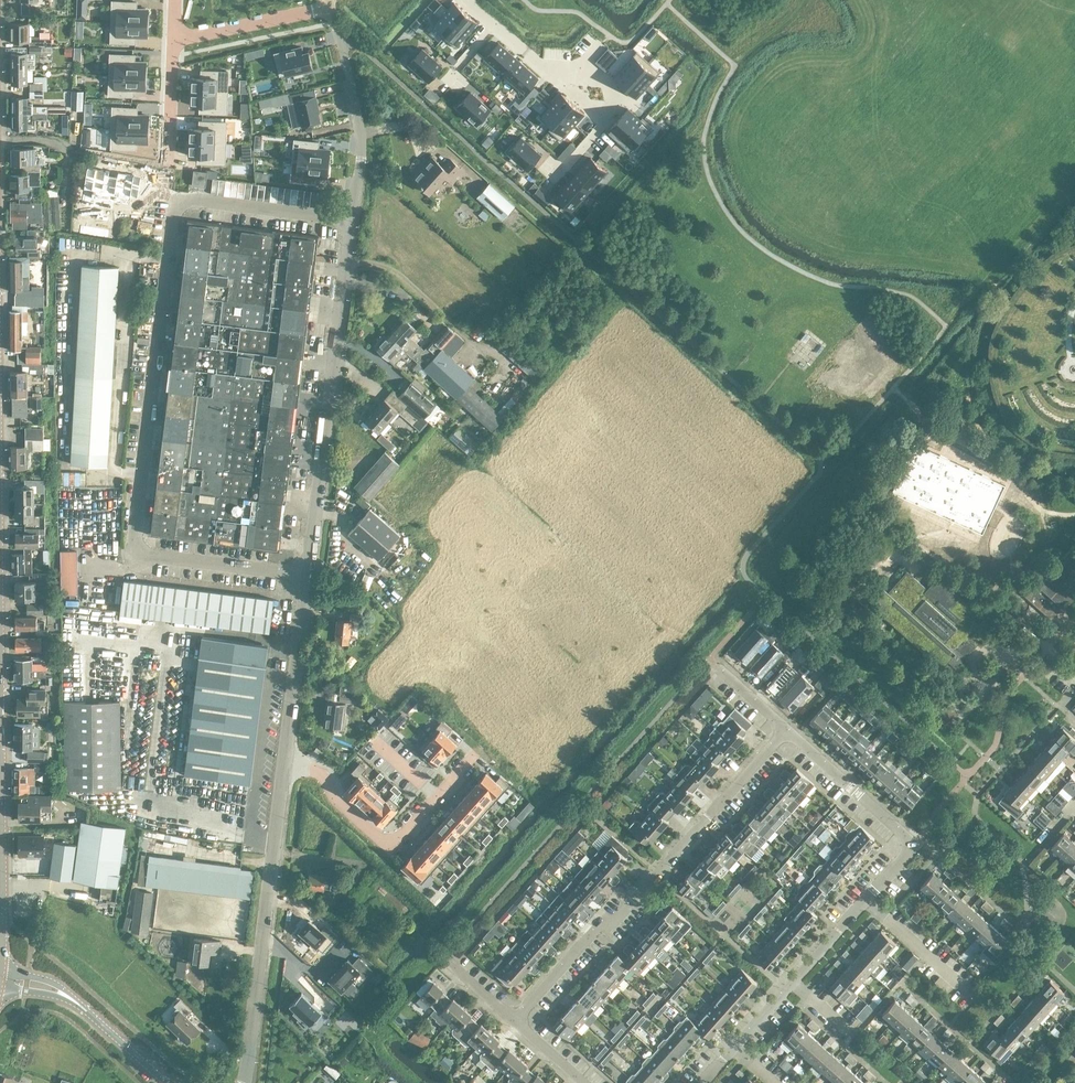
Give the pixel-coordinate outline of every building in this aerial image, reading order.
[(88,0),(78,0),(77,18),(87,18),(88,0)] [(456,0),(435,23),(447,33),(467,11),(456,0)] [(113,1),(112,22),(148,23),(149,10),(137,9),(137,2),(113,1)] [(467,11),(447,33),(459,44),(479,21),(467,11)] [(112,22),(111,43),(135,43),(136,36),(148,37),(148,23),(112,22)] [(29,23),(11,23),(11,42),(30,42),(30,46),(41,46),(52,46),(52,38),(40,39),(40,37),(29,37),(29,23)] [(500,40),(485,57),(505,75),(520,58),(500,40)] [(264,47),(246,51),(247,58),(265,54),(264,47)] [(301,47),(275,54),(280,75),(294,72),(295,77),(303,75),(302,70),(312,67),(309,52),(303,54),(301,47)] [(422,51),(407,68),(428,86),(443,69),(422,51)] [(11,54),(12,69),(27,69),(27,53),(11,54)] [(111,54),(110,75),(146,76),(146,62),(135,62),(135,55),(111,54)] [(629,56),(609,79),(621,89),(641,67),(629,56)] [(520,58),(505,75),(526,93),(541,77),(520,58)] [(641,67),(621,89),(632,100),(652,77),(641,67)] [(27,69),(12,69),(12,84),(27,84),(27,69)] [(192,77),(192,91),(228,93),(228,72),(204,71),(204,78),(192,77)] [(645,103),(651,110),(683,78),(676,72),(645,103)] [(110,75),(109,95),(133,96),(134,89),(146,90),(146,76),(110,75)] [(549,94),(543,89),(536,97),(542,102),(549,94)] [(84,92),(72,91),(72,100),(72,108),(83,109),(83,101),(84,92)] [(192,91),(191,105),(203,106),(203,113),(227,113),(228,93),(192,91)] [(290,94),(290,93),(272,97),(274,107),(287,104),(292,127),(303,125),(320,122),(315,97),(305,99),(304,91),(290,94)] [(563,91),(543,114),(555,124),(575,102),(563,91)] [(471,95),(457,112),(477,130),(492,113),(471,95)] [(12,98),(12,113),(47,113),(47,106),(33,107),(33,103),(27,103),(27,97),(12,98)] [(242,116),(249,115),(249,101),(241,102),(242,116)] [(84,123),(92,123),(93,102),(85,102),(84,123)] [(147,112),(147,102),(139,103),(139,112),(147,112)] [(575,102),(555,124),(566,135),(586,112),(575,102)] [(627,106),(616,118),(639,138),(649,126),(627,106)] [(113,107),(112,128),(149,129),(149,115),(137,115),(138,108),(113,107)] [(521,112),(516,119),(530,130),(536,122),(521,112)] [(47,113),(12,113),(12,128),(36,128),(36,119),(47,119),(47,113)] [(616,118),(606,129),(628,150),(639,138),(616,118)] [(190,128),(190,141),(226,143),(227,122),(202,121),(202,128),(190,128)] [(112,128),(112,148),(136,149),(136,142),(148,143),(149,129),(112,128)] [(294,139),(292,160),(329,164),(331,149),(318,148),(319,142),(294,139)] [(190,141),(189,156),(201,156),(201,163),(225,164),(226,143),(190,141)] [(600,153),(609,162),(619,151),(610,142),(600,153)] [(563,162),(576,147),(571,143),(558,158),(563,162)] [(527,145),(513,162),(533,180),(548,163),(527,145)] [(19,170),(28,170),(40,170),(40,163),(36,163),(35,148),(12,148),(12,164),(19,164),(19,170)] [(445,177),(452,183),(463,171),(451,159),(443,167),(433,158),(426,165),(427,166),(415,180),(428,192),(435,184),(437,185),(445,177)] [(593,158),(575,179),(592,194),(610,173),(593,158)] [(292,160),(290,181),(315,184),(316,177),(328,178),(329,164),(292,160)] [(208,171),(194,169),(192,185),(206,186),(208,171)] [(20,202),(24,202),(32,202),(31,185),(40,185),(40,170),(28,170),(28,174),(10,174),(10,191),(16,191),(16,197),(20,197),(20,202)] [(94,209),(115,212),(120,179),(99,176),(94,209)] [(224,192),(227,177),(220,176),(218,191),(224,192)] [(231,193),(233,178),(227,177),(224,192),(231,193)] [(237,195),(240,179),(233,178),(231,193),(237,195)] [(134,215),(139,182),(120,179),(115,212),(134,215)] [(244,196),(246,181),(240,179),(237,195),(244,196)] [(575,179),(557,199),(574,214),(592,194),(575,179)] [(250,197),(253,182),(246,181),(244,196),(250,197)] [(257,198),(259,183),(253,182),(250,197),(257,198)] [(263,199),(266,184),(259,183),(257,198),(263,199)] [(514,206),(489,183),(477,197),(502,219),(514,206)] [(269,200),(272,185),(266,184),(263,199),(269,200)] [(276,201),(278,186),(272,185),(269,200),(276,201)] [(282,202),(285,187),(278,186),(276,201),(282,202)] [(289,203),(291,188),(285,187),(282,202),(289,203)] [(295,205),(298,189),(291,188),(289,203),(295,205)] [(541,202),(546,196),(538,188),(533,194),(541,202)] [(301,206),(304,191),(298,189),(295,205),(301,206)] [(308,207),(311,192),(304,191),(301,206),(308,207)] [(314,208),(317,193),(311,192),(308,207),(314,208)] [(321,209),(324,194),(317,193),(314,208),(321,209)] [(327,210),(330,198),(330,195),(324,194),(321,209),(327,210)] [(27,208),(27,209),(27,215),(34,215),(34,209),(42,210),(42,202),(32,202),(24,202),(24,208),(27,208)] [(38,215),(34,215),(27,215),(27,209),(11,210),(11,221),(13,221),(13,228),(22,228),(22,221),(38,221),(38,215)] [(188,220),(185,245),(250,253),(253,228),(188,220)] [(319,236),(253,228),(250,253),(316,261),(319,236)] [(37,249),(37,236),(37,230),(28,230),(28,236),(14,236),(15,249),(28,249),(28,256),(40,256),(40,249),(37,249)] [(250,253),(185,245),(182,269),(247,277),(250,253)] [(316,261),(250,253),(247,277),(313,285),(316,261)] [(23,290),(23,294),(32,294),(32,290),(29,290),(29,276),(23,276),(23,261),(9,261),(9,290),(23,290)] [(119,267),(82,265),(71,464),(107,466),(119,267)] [(247,277),(182,269),(179,293),(244,301),(247,277)] [(313,285),(247,277),(244,301),(310,309),(313,285)] [(244,301),(179,293),(176,317),(241,325),(244,301)] [(23,294),(15,295),(16,305),(27,305),(42,305),(42,294),(32,294),(23,294)] [(310,309),(244,301),(241,325),(307,333),(310,309)] [(27,321),(27,305),(16,305),(13,305),(13,311),(9,311),(9,349),(17,349),(17,361),(39,361),(39,349),(27,349),(27,345),(22,345),(22,321),(27,321)] [(241,325),(176,317),(173,341),(238,349),(241,325)] [(403,318),(398,323),(388,335),(406,351),(412,357),(412,356),(425,368),(442,349),(433,340),(424,350),(410,337),(417,330),(403,318)] [(307,333),(241,325),(238,349),(304,357),(307,333)] [(406,351),(388,335),(376,347),(394,364),(406,351)] [(238,349),(173,341),(170,365),(235,374),(238,349)] [(304,357),(238,349),(235,374),(301,382),(304,357)] [(475,378),(442,349),(425,368),(492,430),(504,417),(469,384),(475,378)] [(47,362),(47,371),(55,371),(55,362),(47,362)] [(235,374),(170,365),(167,389),(232,397),(235,374)] [(27,371),(9,371),(9,395),(13,395),(13,416),(28,416),(27,371)] [(301,382),(235,374),(232,397),(298,406),(301,382)] [(416,377),(412,381),(420,387),(423,383),(416,377)] [(411,381),(399,395),(425,417),(437,404),(411,381)] [(232,397),(167,389),(164,413),(229,421),(232,397)] [(399,395),(393,389),(376,409),(389,421),(398,411),(420,430),(428,422),(424,418),(425,417),(399,395)] [(43,407),(42,392),(33,392),(33,407),(43,407)] [(298,406),(232,397),(229,421),(295,429),(298,406)] [(389,421),(376,409),(366,420),(379,432),(389,421)] [(229,421),(164,413),(161,437),(226,445),(229,421)] [(295,429),(229,421),(226,445),(292,454),(295,429)] [(458,428),(452,436),(469,451),(475,443),(458,428)] [(377,439),(390,450),(395,445),(382,433),(377,439)] [(226,445),(161,437),(155,485),(220,494),(223,469),(226,445)] [(30,467),(30,450),(44,450),(44,438),(25,438),(25,446),(10,446),(10,468),(30,467)] [(1005,485),(914,443),(892,492),(983,534),(1005,485)] [(292,454),(226,445),(223,469),(289,478),(292,454)] [(355,486),(370,499),(401,465),(386,451),(355,486)] [(289,478),(223,469),(220,494),(286,502),(289,478)] [(16,487),(16,503),(33,503),(33,492),(44,492),(44,479),(24,479),(24,487),(16,487)] [(220,494),(155,485),(152,509),(217,518),(220,494)] [(286,502),(220,494),(217,518),(283,526),(286,502)] [(33,503),(16,503),(16,518),(25,518),(25,526),(45,526),(44,513),(33,514),(33,503)] [(370,508),(354,527),(348,533),(379,560),(401,535),(370,508)] [(217,518),(152,509),(149,527),(149,534),(214,543),(217,518)] [(283,526),(217,518),(214,543),(280,551),(283,526)] [(45,526),(25,526),(25,533),(16,533),(17,547),(24,547),(24,548),(36,548),(36,547),(40,547),(40,533),(45,533),(45,526)] [(36,548),(24,548),(24,551),(24,554),(12,554),(13,572),(25,572),(25,575),(38,575),(47,574),(47,569),(32,570),(32,549),(36,549),(36,548)] [(1034,604),(1051,619),(1063,606),(1065,609),(1074,598),(1074,553),(1070,549),(1038,584),(1034,580),(1022,593),(1034,604)] [(77,551),(60,551),(61,594),(78,594),(78,583),(80,582),(80,579),(79,578),(78,578),(77,551)] [(974,608),(938,577),(927,589),(908,571),(888,592),(884,589),(870,604),(941,668),(948,661),(956,668),(993,627),(984,619),(979,625),(968,615),(974,608)] [(274,599),(124,580),(120,613),(270,632),(274,599)] [(16,599),(27,599),(27,613),(43,613),(47,613),(47,608),(43,608),(43,603),(36,603),(36,582),(16,582),(16,599)] [(360,629),(362,615),(351,614),(350,620),(337,619),(335,634),(336,634),(335,642),(349,644),(350,635),(351,635),(351,628),(360,629)] [(37,633),(47,633),(47,628),(45,628),(45,621),(37,621),(37,616),(16,616),(16,629),(37,628),(37,633)] [(756,627),(734,652),(741,658),(747,651),(752,656),(766,640),(760,636),(763,633),(756,627)] [(26,655),(46,655),(46,649),(42,649),(41,637),(16,638),(17,650),(26,650),(26,655)] [(251,782),(268,645),(203,637),(185,775),(251,782)] [(752,667),(761,676),(780,655),(776,651),(779,647),(772,642),(752,667)] [(15,659),(15,670),(46,670),(46,663),(38,663),(38,666),(35,666),(35,667),(33,667),(33,659),(15,659)] [(763,685),(775,696),(799,670),(787,659),(763,685)] [(46,670),(15,670),(15,681),(33,681),(33,674),(37,674),(37,672),(38,672),(38,676),(46,676),(46,670)] [(816,684),(826,691),(834,679),(824,672),(816,684)] [(802,673),(779,697),(792,710),(815,684),(802,673)] [(341,684),(340,694),(339,701),(356,703),(357,696),(358,693),(343,682),(341,684)] [(842,686),(837,692),(840,695),(845,689),(842,686)] [(703,693),(702,692),(699,696),(701,698),(704,694),(709,699),(715,692),(708,687),(703,693)] [(18,716),(40,716),(40,703),(45,703),(45,689),(31,689),(31,698),(18,698),(18,716)] [(409,712),(419,698),(412,693),(402,707),(409,712)] [(860,702),(856,699),(849,707),(852,710),(860,702)] [(65,790),(122,789),(121,701),(64,702),(65,790)] [(343,729),(346,704),(327,702),(324,727),(343,729)] [(860,702),(852,710),(856,713),(863,705),(860,702)] [(823,707),(810,721),(818,728),(817,728),(819,729),(835,712),(825,704),(823,707)] [(397,729),(408,716),(403,711),(391,723),(397,729)] [(835,712),(819,729),(820,731),(821,730),(828,737),(843,720),(835,712)] [(726,728),(721,733),(736,746),(744,737),(741,734),(746,729),(729,714),(723,721),(723,725),(726,728)] [(877,718),(874,715),(867,723),(870,726),(877,718)] [(845,718),(843,720),(828,737),(836,744),(835,744),(837,745),(854,726),(845,718)] [(877,718),(870,726),(873,729),(881,721),(877,718)] [(441,722),(428,736),(447,753),(456,743),(447,735),(451,730),(441,722)] [(15,748),(33,748),(33,724),(15,724),(15,748)] [(854,726),(837,745),(838,747),(838,746),(846,753),(858,739),(863,734),(854,726)] [(1054,737),(1068,749),(1074,754),(1074,753),(1074,730),(1072,727),(1068,732),(1063,727),(1054,737)] [(895,734),(892,731),(884,739),(888,742),(895,734)] [(710,736),(704,743),(720,757),(725,753),(728,755),(736,746),(721,733),(717,738),(714,736),(710,736)] [(895,734),(888,742),(891,745),(899,737),(895,734)] [(428,736),(415,750),(425,759),(430,755),(438,763),(447,753),(428,736)] [(1068,749),(1054,737),(1046,746),(1060,759),(1068,749)] [(858,739),(846,753),(853,759),(853,760),(854,761),(867,747),(858,739)] [(720,757),(704,743),(698,749),(698,753),(701,756),(696,761),(711,774),(719,765),(716,762),(720,757)] [(1060,759),(1046,746),(1037,755),(1052,768),(1056,773),(1065,763),(1060,759)] [(867,747),(854,761),(856,762),(864,769),(876,755),(867,747)] [(913,750),(910,747),(902,755),(905,758),(913,750)] [(913,750),(905,758),(909,761),(916,753),(913,750)] [(53,752),(28,751),(28,761),(49,761),(49,762),(55,762),(55,753),(53,753),(53,752)] [(876,755),(864,769),(871,775),(871,776),(872,777),(885,763),(876,755)] [(1052,768),(1037,755),(1029,765),(1043,778),(1052,768)] [(685,764),(679,771),(695,785),(700,781),(703,784),(711,774),(696,761),(692,766),(689,764),(685,764)] [(34,770),(48,770),(48,762),(34,762),(34,770)] [(644,766),(640,762),(635,768),(639,772),(644,766)] [(357,778),(345,791),(355,800),(372,781),(363,772),(366,768),(360,763),(351,772),(357,778)] [(885,763),(872,777),(874,778),(881,785),(894,771),(885,763)] [(931,765),(927,763),(920,771),(923,774),(931,765)] [(931,765),(923,774),(927,777),(934,769),(931,765)] [(1043,778),(1029,765),(1020,774),(1035,787),(1043,778)] [(35,792),(35,785),(30,784),(30,768),(15,768),(14,792),(35,792)] [(811,781),(797,769),(792,774),(787,769),(784,769),(782,772),(803,790),(811,781)] [(695,785),(679,771),(673,777),(673,781),(676,784),(671,789),(686,802),(694,793),(691,790),(695,785)] [(894,771),(881,785),(889,791),(888,792),(890,793),(903,779),(894,771)] [(803,790),(782,772),(780,774),(780,777),(785,781),(781,787),(795,799),(803,790)] [(496,800),(510,785),(500,776),(496,781),(486,773),(477,783),(478,783),(496,800)] [(1035,787),(1020,774),(1012,783),(1026,796),(1035,787)] [(1074,789),(1074,781),(1071,777),(1066,782),(1074,789)] [(903,779),(890,793),(891,794),(892,794),(899,801),(911,787),(903,779)] [(372,781),(355,800),(355,801),(356,800),(364,808),(379,791),(371,783),(373,781),(372,781)] [(1072,796),(1074,792),(1074,789),(1066,782),(1062,787),(1072,796)] [(496,800),(478,783),(470,792),(489,808),(496,800)] [(1026,796),(1012,783),(1003,793),(1004,794),(998,801),(1016,817),(1023,810),(1018,806),(1026,796)] [(795,799),(781,787),(776,792),(771,787),(768,787),(766,789),(787,808),(795,799)] [(911,787),(899,801),(907,807),(906,808),(908,809),(921,795),(911,787)] [(660,792),(654,799),(670,814),(674,809),(678,812),(686,802),(671,789),(666,794),(664,792),(660,792)] [(787,808),(766,789),(764,792),(764,794),(769,799),(765,804),(784,821),(792,812),(787,808)] [(379,791),(364,808),(373,815),(372,816),(373,816),(390,797),(386,801),(378,793),(380,791),(379,791)] [(489,808),(470,792),(466,796),(465,796),(462,799),(463,800),(462,801),(481,817),(489,808)] [(19,820),(52,820),(52,811),(52,795),(30,795),(31,802),(19,802),(19,820)] [(1049,801),(1059,810),(1064,805),(1054,796),(1049,801)] [(390,797),(373,816),(383,825),(400,806),(390,797)] [(670,814),(654,799),(648,806),(648,809),(651,812),(646,817),(661,830),(669,821),(666,818),(670,814)] [(481,817),(462,801),(461,801),(458,804),(458,805),(454,809),(473,826),(481,817)] [(1045,806),(1055,814),(1059,810),(1049,801),(1045,806)] [(784,821),(765,804),(760,809),(755,804),(753,805),(750,807),(776,830),(784,821)] [(776,830),(750,807),(748,810),(748,812),(753,817),(749,822),(768,839),(776,830)] [(837,811),(834,808),(829,814),(832,817),(837,811)] [(473,826),(454,809),(447,818),(446,817),(445,818),(465,835),(473,826)] [(1033,819),(1043,828),(1051,819),(1041,810),(1033,819)] [(832,817),(829,814),(823,820),(827,822),(832,817)] [(634,820),(628,827),(645,842),(649,837),(652,840),(661,830),(646,817),(641,822),(638,820),(634,820)] [(127,826),(90,821),(82,820),(74,880),(102,884),(100,900),(115,902),(121,862),(126,862),(126,860),(125,860),(125,859),(126,859),(127,854),(126,854),(126,852),(127,853),(128,846),(123,846),(124,838),(129,838),(130,830),(126,830),(127,826)] [(462,838),(443,820),(442,821),(443,822),(435,830),(454,847),(462,838)] [(768,839),(749,822),(744,827),(739,822),(737,822),(734,825),(760,848),(768,839)] [(760,848),(734,825),(732,827),(732,830),(737,835),(733,839),(726,833),(726,834),(752,857),(760,848)] [(821,828),(818,825),(813,831),(816,834),(821,828)] [(853,830),(850,833),(870,850),(872,848),(872,846),(870,844),(875,838),(861,826),(857,830),(853,830)] [(454,847),(435,830),(427,839),(446,856),(454,847)] [(578,831),(572,837),(577,841),(582,834),(578,831)] [(816,834),(813,831),(807,837),(811,840),(816,834)] [(1051,847),(1061,855),(1074,841),(1064,832),(1051,847)] [(870,850),(850,833),(847,836),(848,840),(845,844),(858,856),(863,851),(865,853),(867,853),(870,850)] [(752,857),(726,834),(719,841),(718,842),(737,860),(745,851),(751,857),(752,857)] [(612,835),(599,849),(619,867),(627,858),(624,855),(629,850),(618,841),(612,835)] [(44,836),(19,836),(19,855),(44,855),(44,836)] [(446,856),(427,839),(427,840),(426,840),(424,843),(424,844),(423,844),(420,848),(438,865),(446,856)] [(1061,855),(1070,864),(1074,858),(1074,842),(1074,841),(1061,855)] [(55,842),(51,877),(71,879),(76,845),(55,842)] [(737,860),(718,842),(716,844),(717,844),(710,852),(729,868),(737,860)] [(805,846),(802,843),(797,849),(800,852),(805,846)] [(837,848),(834,851),(854,868),(856,866),(856,863),(854,861),(858,856),(845,844),(841,847),(837,848)] [(438,865),(420,848),(412,857),(412,856),(411,857),(430,874),(438,865)] [(598,849),(591,858),(618,882),(620,880),(620,877),(614,872),(619,867),(599,849),(598,849)] [(800,852),(797,849),(792,855),(795,858),(800,852)] [(777,853),(783,858),(786,855),(780,850),(777,853)] [(854,868),(834,851),(831,854),(832,858),(829,862),(842,874),(847,869),(849,871),(851,871),(854,868)] [(729,868),(710,852),(704,859),(703,859),(702,860),(716,873),(721,877),(729,868)] [(241,867),(141,854),(137,884),(146,885),(237,897),(241,867)] [(430,874),(411,857),(403,866),(422,884),(430,874)] [(618,882),(596,863),(591,858),(583,867),(603,885),(608,880),(613,885),(615,885),(618,882)] [(1070,864),(1066,869),(1074,877),(1074,858),(1070,864)] [(550,863),(546,866),(550,869),(554,873),(560,866),(553,859),(550,863)] [(716,873),(702,860),(701,861),(701,862),(694,869),(708,882),(716,873)] [(790,864),(786,861),(781,867),(784,870),(790,864)] [(821,865),(818,869),(838,886),(840,883),(840,881),(838,879),(842,874),(829,862),(826,865),(821,865)] [(749,871),(753,874),(758,868),(755,865),(749,871)] [(603,885),(583,867),(575,876),(602,900),(604,897),(604,895),(599,890),(603,885)] [(784,870),(781,867),(776,873),(779,876),(784,870)] [(948,875),(952,870),(948,867),(944,872),(948,875)] [(708,882),(694,869),(688,877),(687,876),(686,878),(700,891),(708,882)] [(838,886),(818,869),(816,872),(816,876),(813,879),(827,892),(831,887),(833,889),(836,888),(838,886)] [(952,879),(956,874),(952,870),(948,875),(952,879)] [(744,877),(747,879),(753,874),(749,871),(744,877)] [(920,887),(930,895),(943,881),(933,872),(920,887)] [(331,888),(332,878),(325,877),(325,876),(310,874),(308,887),(324,889),(324,887),(331,888)] [(602,900),(575,876),(567,885),(587,903),(592,898),(597,903),(600,902),(602,900)] [(700,891),(686,878),(685,879),(685,880),(678,887),(692,900),(700,891)] [(806,883),(803,886),(822,904),(824,901),(824,899),(822,897),(827,892),(813,879),(810,883),(806,883)] [(943,881),(930,895),(939,904),(952,889),(943,881)] [(737,891),(742,885),(739,882),(733,888),(737,891)] [(967,892),(971,887),(967,884),(962,889),(967,892)] [(567,885),(559,893),(586,918),(588,915),(588,913),(583,908),(587,903),(567,885)] [(822,904),(803,886),(800,890),(800,894),(797,897),(817,915),(818,915),(811,909),(815,904),(817,906),(820,906),(822,904)] [(971,896),(975,891),(971,887),(967,892),(971,896)] [(737,891),(733,888),(728,894),(731,897),(737,891)] [(783,891),(780,888),(775,894),(778,896),(783,891)] [(952,889),(939,904),(949,912),(962,898),(952,889)] [(148,933),(153,892),(137,890),(131,931),(148,933)] [(527,897),(522,893),(517,899),(521,903),(527,897)] [(559,893),(551,902),(571,920),(576,915),(581,920),(584,920),(586,918),(559,893)] [(778,896),(775,894),(770,899),(773,902),(778,896)] [(817,915),(797,897),(803,903),(795,912),(809,924),(817,915)] [(962,898),(949,912),(958,921),(971,906),(962,898)] [(322,910),(329,912),(332,902),(325,900),(322,910)] [(721,909),(726,903),(723,900),(717,906),(721,909)] [(985,909),(990,904),(986,900),(981,905),(985,909)] [(551,902),(543,911),(549,916),(570,935),(572,933),(572,930),(567,926),(571,920),(551,902)] [(989,913),(994,908),(990,904),(985,909),(989,913)] [(767,908),(764,905),(759,911),(762,914),(767,908)] [(721,909),(717,906),(712,912),(716,915),(721,909)] [(971,906),(958,921),(967,929),(980,915),(971,906)] [(660,908),(657,910),(679,929),(687,920),(672,907),(667,912),(662,908),(660,908)] [(679,929),(657,910),(655,913),(655,915),(660,920),(656,925),(671,938),(679,929)] [(543,911),(535,920),(541,925),(555,938),(560,933),(565,938),(568,938),(570,935),(549,916),(543,911)] [(762,914),(759,911),(754,917),(757,920),(762,914)] [(809,924),(795,912),(787,921),(801,933),(809,924)] [(910,917),(916,923),(921,918),(915,912),(910,917)] [(128,929),(132,916),(126,914),(123,927),(128,929)] [(309,922),(299,914),(293,922),(308,935),(314,927),(320,931),(324,926),(313,917),(309,922)] [(980,915),(967,929),(977,937),(990,923),(980,915)] [(507,921),(502,916),(499,919),(504,925),(507,921)] [(1004,926),(1009,921),(1004,917),(1000,922),(1004,926)] [(504,925),(499,919),(495,923),(501,928),(504,925)] [(801,933),(787,921),(780,930),(793,942),(801,933)] [(872,921),(868,925),(873,930),(876,926),(872,921)] [(1008,930),(1013,925),(1009,921),(1004,926),(1008,930)] [(752,926),(748,923),(743,929),(746,932),(752,926)] [(990,923),(977,937),(986,946),(999,931),(990,923)] [(555,938),(541,925),(533,934),(554,953),(556,951),(556,948),(551,943),(555,938)] [(671,938),(656,925),(651,930),(646,925),(644,925),(641,928),(663,947),(671,938)] [(663,947),(641,928),(639,930),(639,933),(644,938),(640,943),(655,956),(663,947)] [(527,929),(519,938),(520,938),(525,943),(540,956),(544,951),(550,956),(552,956),(554,953),(533,934),(527,929)] [(746,932),(743,929),(738,935),(741,938),(746,932)] [(793,942),(780,930),(772,939),(785,951),(793,942)] [(895,943),(881,930),(872,939),(887,953),(895,943)] [(488,943),(494,936),(489,931),(483,938),(488,943)] [(868,935),(863,931),(859,935),(864,939),(868,935)] [(999,931),(986,946),(996,954),(1009,940),(999,931)] [(218,954),(220,941),(194,937),(191,962),(208,964),(210,952),(218,954)] [(520,938),(512,947),(517,952),(538,971),(541,968),(540,966),(535,961),(540,956),(525,943),(520,938)] [(785,951),(772,939),(764,948),(778,960),(785,951)] [(887,953),(872,939),(864,949),(878,962),(887,953)] [(859,945),(854,940),(851,944),(856,949),(859,945)] [(655,956),(640,943),(635,948),(630,943),(628,943),(625,945),(647,965),(655,956)] [(480,948),(476,944),(467,954),(472,958),(480,948)] [(647,965),(625,945),(623,948),(623,950),(628,955),(624,960),(618,954),(618,955),(639,974),(647,965)] [(512,947),(504,956),(509,960),(524,974),(528,969),(534,974),(536,973),(538,971),(517,952),(512,947)] [(698,947),(695,951),(702,957),(705,953),(698,947)] [(764,948),(755,957),(769,969),(778,960),(764,948)] [(878,962),(864,949),(855,958),(870,971),(878,962)] [(716,953),(713,950),(707,955),(711,958),(716,953)] [(851,954),(846,950),(842,954),(847,958),(851,954)] [(639,974),(618,955),(611,962),(610,962),(609,963),(624,977),(632,968),(638,974),(639,974)] [(711,958),(707,955),(702,961),(705,964),(711,958)] [(504,956),(491,970),(508,985),(512,980),(515,983),(524,974),(509,960),(504,956)] [(372,969),(359,957),(353,964),(348,959),(329,979),(342,991),(343,989),(349,994),(356,986),(351,981),(359,973),(364,977),(372,969)] [(870,971),(855,958),(847,967),(862,981),(870,971)] [(186,977),(187,959),(178,959),(177,977),(186,977)] [(838,959),(834,963),(839,967),(843,963),(838,959)] [(694,965),(691,962),(686,968),(689,971),(694,965)] [(624,977),(609,963),(608,964),(608,965),(602,972),(616,986),(624,977)] [(700,970),(697,967),(692,973),(695,976),(700,970)] [(862,981),(847,967),(839,977),(853,990),(862,981)] [(829,968),(826,972),(831,977),(834,973),(829,968)] [(742,970),(734,979),(749,993),(750,991),(757,983),(742,970)] [(677,976),(681,980),(685,975),(681,971),(677,976)] [(616,986),(602,972),(595,980),(594,979),(593,981),(608,994),(616,986)] [(695,976),(692,973),(686,979),(690,982),(695,976)] [(1040,980),(1035,976),(1031,980),(1036,985),(1040,980)] [(853,990),(839,977),(830,987),(845,1000),(853,990)] [(734,979),(726,988),(741,1001),(747,994),(748,994),(749,993),(734,979)] [(1036,985),(1031,980),(1027,984),(1032,988),(1036,985)] [(1065,993),(1050,980),(1042,990),(1056,1003),(1065,993)] [(421,996),(435,1009),(446,997),(441,993),(443,990),(434,981),(421,996)] [(608,994),(593,981),(592,982),(592,983),(586,990),(600,1003),(608,994)] [(684,988),(681,985),(676,991),(679,994),(684,988)] [(741,1001),(726,988),(718,997),(733,1011),(734,1009),(741,1001)] [(600,1003),(586,990),(579,997),(577,998),(593,1012),(600,1003)] [(1056,1003),(1042,990),(1033,999),(1047,1012),(1056,1003)] [(679,994),(676,991),(670,997),(674,1000),(679,994)] [(322,1011),(303,993),(302,992),(290,1005),(296,1010),(294,1012),(301,1018),(302,1017),(310,1024),(323,1012),(322,1011)] [(651,1001),(656,995),(653,992),(648,998),(651,1001)] [(910,1003),(914,998),(910,994),(906,999),(910,1003)] [(1023,999),(1018,995),(1014,999),(1019,1003),(1023,999)] [(450,1001),(446,997),(435,1009),(431,1014),(445,1027),(449,1022),(462,1007),(453,998),(450,1001)] [(733,1011),(718,997),(710,1006),(725,1019),(731,1012),(732,1012),(733,1011)] [(593,1012),(577,998),(576,1000),(570,1008),(585,1021),(593,1012)] [(651,1001),(648,998),(642,1004),(646,1007),(651,1001)] [(914,1006),(918,1001),(914,998),(910,1003),(914,1006)] [(187,1044),(200,1030),(186,1016),(191,1010),(180,999),(174,1005),(177,1008),(171,1014),(174,1016),(166,1024),(178,1035),(178,1038),(182,1042),(185,1041),(187,1044)] [(1019,1003),(1014,999),(1011,1003),(1016,1007),(1019,1003)] [(1047,1012),(1033,999),(1025,1009),(1039,1021),(1047,1012)] [(883,1014),(892,1022),(905,1008),(895,1000),(883,1014)] [(668,1006),(665,1003),(660,1009),(663,1012),(668,1006)] [(710,1006),(702,1015),(717,1028),(719,1027),(718,1027),(725,1019),(710,1006)] [(472,1015),(462,1007),(449,1022),(455,1026),(452,1029),(452,1033),(459,1039),(474,1022),(469,1018),(472,1015)] [(585,1021),(570,1008),(563,1015),(561,1016),(577,1030),(585,1021)] [(914,1017),(905,1008),(892,1022),(902,1031),(914,1017)] [(663,1012),(660,1009),(654,1015),(658,1018),(663,1012)] [(1039,1021),(1025,1009),(1016,1018),(1031,1031),(1039,1021)] [(635,1018),(640,1013),(637,1010),(632,1016),(635,1018)] [(929,1020),(933,1015),(929,1011),(924,1016),(929,1020)] [(1006,1018),(1001,1013),(997,1018),(1002,1022),(1006,1018)] [(646,1018),(643,1015),(638,1021),(641,1024),(646,1018)] [(717,1028),(702,1015),(695,1023),(686,1016),(709,1037),(715,1029),(716,1030),(717,1028)] [(933,1023),(937,1018),(933,1015),(929,1020),(933,1023)] [(577,1030),(561,1016),(560,1018),(554,1026),(568,1039),(577,1030)] [(635,1018),(632,1016),(626,1021),(630,1024),(635,1018)] [(680,1020),(677,1024),(698,1043),(700,1040),(700,1038),(698,1036),(702,1031),(709,1037),(686,1016),(682,1020),(680,1020)] [(924,1025),(914,1017),(902,1031),(911,1039),(924,1025)] [(1002,1022),(997,1018),(994,1022),(999,1026),(1002,1022)] [(1031,1031),(1016,1018),(1008,1027),(1022,1040),(1031,1031)] [(811,1027),(815,1022),(812,1019),(807,1024),(811,1027)] [(641,1024),(638,1021),(632,1027),(636,1030),(641,1024)] [(479,1027),(474,1022),(459,1039),(465,1045),(470,1045),(472,1042),(477,1047),(490,1032),(481,1024),(479,1027)] [(785,1037),(795,1046),(808,1031),(798,1022),(785,1037)] [(816,1031),(820,1026),(815,1022),(811,1027),(816,1031)] [(698,1043),(677,1024),(674,1027),(674,1030),(670,1034),(687,1049),(691,1044),(693,1046),(695,1046),(698,1043)] [(933,1034),(924,1025),(911,1039),(921,1048),(933,1034)] [(619,1036),(624,1030),(621,1027),(616,1033),(619,1036)] [(1022,1040),(1008,1027),(999,1037),(1010,1046),(1014,1050),(1022,1040)] [(427,1046),(431,1036),(415,1028),(410,1039),(427,1046)] [(948,1037),(952,1032),(948,1028),(943,1033),(948,1037)] [(808,1031),(795,1046),(804,1054),(817,1039),(808,1031)] [(500,1040),(490,1032),(477,1047),(483,1051),(480,1054),(480,1058),(487,1064),(502,1047),(497,1043),(500,1040)] [(951,1040),(956,1035),(952,1032),(948,1037),(951,1040)] [(619,1036),(616,1033),(611,1039),(614,1042),(619,1036)] [(630,1035),(627,1033),(622,1038),(625,1041),(630,1035)] [(1010,1046),(999,1037),(995,1033),(984,1045),(999,1059),(1010,1046)] [(664,1038),(661,1041),(682,1060),(684,1058),(684,1055),(682,1053),(687,1049),(670,1034),(667,1038),(664,1038)] [(943,1042),(933,1034),(921,1048),(930,1056),(943,1042)] [(830,1044),(834,1039),(830,1036),(826,1041),(830,1044)] [(625,1041),(622,1038),(616,1044),(620,1047),(625,1041)] [(817,1039),(804,1054),(814,1062),(827,1048),(817,1039)] [(834,1048),(839,1043),(834,1039),(830,1044),(834,1048)] [(682,1060),(661,1041),(658,1045),(658,1048),(654,1052),(671,1066),(675,1062),(677,1064),(679,1064),(682,1060)] [(952,1050),(943,1042),(930,1056),(940,1064),(952,1050)] [(966,1053),(971,1048),(966,1044),(962,1049),(966,1053)] [(603,1054),(609,1048),(605,1045),(600,1051),(603,1054)] [(507,1052),(502,1047),(487,1064),(494,1070),(498,1070),(500,1067),(505,1072),(519,1057),(509,1049),(507,1052)] [(827,1048),(814,1062),(823,1071),(836,1056),(827,1048)] [(970,1057),(975,1052),(971,1048),(966,1053),(970,1057)] [(614,1053),(611,1050),(606,1056),(609,1059),(614,1053)] [(962,1059),(952,1050),(940,1064),(949,1073),(962,1059)] [(603,1054),(600,1051),(595,1057),(598,1060),(603,1054)] [(648,1056),(645,1059),(666,1078),(669,1075),(669,1073),(666,1071),(671,1066),(654,1052),(651,1056),(648,1056)] [(849,1061),(853,1056),(849,1053),(845,1058),(849,1061)] [(609,1059),(606,1056),(600,1062),(604,1065),(609,1059)] [(836,1056),(823,1071),(832,1079),(845,1065),(836,1056)] [(853,1065),(857,1060),(853,1056),(849,1061),(853,1065)] [(519,1057),(505,1072),(511,1077),(508,1079),(509,1082),(521,1082),(530,1073),(525,1068),(528,1065),(519,1057)] [(645,1059),(642,1062),(642,1065),(638,1069),(654,1082),(656,1082),(659,1080),(661,1081),(663,1081),(666,1078),(645,1059)] [(971,1067),(964,1061),(962,1059),(949,1073),(958,1081),(971,1067)] [(324,1067),(335,1078),(341,1072),(329,1061),(324,1067)] [(985,1070),(990,1065),(985,1061),(981,1066),(985,1070)] [(832,1079),(837,1082),(846,1082),(855,1073),(845,1065),(832,1079)] [(989,1074),(993,1069),(990,1065),(985,1070),(989,1074)] [(973,1069),(971,1067),(958,1081),(960,1082),(974,1082),(980,1076),(973,1069)] [(629,1077),(636,1082),(654,1082),(638,1069),(635,1073),(632,1074),(629,1077)] [(739,1069),(736,1073),(741,1077),(744,1073),(739,1069)] [(868,1078),(872,1073),(868,1069),(864,1074),(868,1078)] [(0,1072),(0,1082),(19,1082),(20,1079),(0,1072)] [(530,1073),(521,1082),(546,1082),(547,1082),(537,1074),(535,1077),(530,1073)] [(846,1082),(863,1082),(864,1082),(855,1073),(846,1082)] [(872,1082),(876,1077),(872,1073),(868,1078),(872,1082)]
